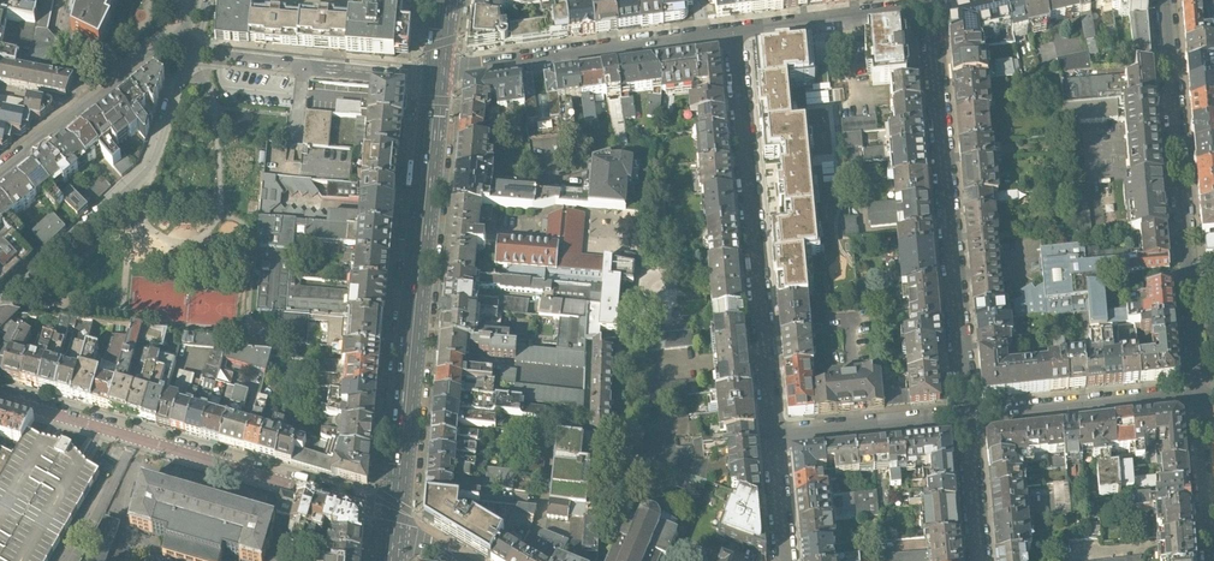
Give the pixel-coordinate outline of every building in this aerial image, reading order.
[(7,20),(20,23),(36,25),(39,15),(3,9),(5,0),(0,0),(0,19),(7,20)] [(39,15),(36,25),(31,52),(28,71),(48,75),(61,51),(50,35),(57,0),(42,0),(39,15)] [(71,29),(83,35),(97,42),(110,19),(105,17),(114,0),(78,0),(71,29)] [(215,38),(230,40),(231,36),(234,36),(233,40),(249,41),(249,40),(252,12),(253,0),(219,0),(215,38)] [(349,21),(346,50),(346,51),(395,55),(395,49),(409,51),(414,0),(351,0),(349,21)] [(473,17),(502,20),(503,10),(527,7),(527,8),(533,7),(533,15),(554,12),(553,2),(549,3),(548,0),(474,0),(473,17)] [(566,10),(570,36),(582,34),(596,33),(592,5),(580,6),(579,0),(564,0),(566,10)] [(592,5),(596,33),(606,31),(619,30),(615,0),(592,0),(592,5)] [(619,30),(629,28),(641,27),(637,0),(615,0),(619,30)] [(641,27),(659,24),(663,24),(659,0),(637,0),(641,27)] [(663,24),(684,21),(686,19),(688,17),(688,14),(688,7),(693,7),(692,0),(659,0),(663,24)] [(709,0),(711,2),(712,3),(715,3),(717,17),(732,15),(735,14),(733,0),(709,0)] [(735,14),(739,14),(752,12),(750,0),(733,0),(735,14)] [(752,12),(762,11),(766,10),(765,0),(750,0),(752,12)] [(766,10),(772,10),(783,8),(782,0),(765,0),(766,10)] [(1030,31),(1023,0),(1013,0),(1008,1),(1013,26),(1015,33),(1030,31)] [(1052,26),(1051,20),(1047,0),(1023,0),(1030,31),(1052,26)] [(1051,20),(1081,14),(1079,0),(1047,0),(1051,20)] [(1081,14),(1088,46),(1101,43),(1095,10),(1104,9),(1108,27),(1117,25),(1114,9),(1112,0),(1079,0),(1081,14)] [(1114,9),(1125,7),(1126,15),(1132,15),(1130,0),(1112,0),(1114,9)] [(1132,15),(1148,14),(1148,10),(1147,0),(1130,0),(1132,15)] [(1203,44),(1199,4),(1206,1),(1206,0),(1184,0),(1185,14),(1186,25),(1186,36),(1186,45),(1203,44)] [(953,45),(981,45),(981,39),(981,33),(1013,26),(1008,1),(950,14),(953,42),(953,45)] [(1213,43),(1213,35),(1213,29),(1209,13),(1206,1),(1199,4),(1203,44),(1213,43)] [(255,41),(346,50),(349,21),(335,20),(335,17),(315,15),(314,18),(286,15),(286,12),(266,10),(266,13),(252,12),(249,40),(255,40),(255,41)] [(502,20),(473,17),(470,43),(470,45),(472,47),(473,48),(474,48),(476,48),(503,45),(555,38),(570,36),(566,10),(555,12),(556,19),(503,26),(503,22),(503,20),(502,20)] [(1148,14),(1132,15),(1139,64),(1153,64),(1150,29),(1148,14)] [(18,50),(31,52),(36,25),(20,23),(7,20),(2,46),(18,50)] [(1015,33),(1013,26),(981,33),(981,39),(999,34),(1002,43),(1016,43),(1015,33)] [(873,84),(891,82),(918,80),(913,27),(869,32),(871,53),(865,53),(866,65),(871,64),(873,84)] [(775,47),(760,48),(763,81),(759,82),(761,110),(767,110),(768,127),(762,127),(764,157),(785,156),(786,168),(781,168),(782,185),(779,185),(779,194),(784,193),(786,214),(790,213),(791,225),(788,225),(788,230),(779,230),(781,257),(775,257),(777,282),(785,281),(786,301),(806,299),(805,285),(803,252),(816,251),(806,125),(791,126),(787,78),(808,76),(806,44),(790,45),(790,42),(775,43),(775,47)] [(1188,66),(1213,64),(1213,43),(1203,44),(1186,45),(1187,55),(1188,66)] [(986,45),(981,45),(953,45),(953,49),(954,62),(988,61),(986,45)] [(719,53),(697,55),(699,72),(700,84),(710,83),(712,98),(723,97),(720,63),(719,53)] [(1090,53),(1060,58),(1061,72),(1093,68),(1090,53)] [(19,69),(20,57),(0,54),(0,65),(19,69)] [(665,80),(664,93),(693,91),(692,85),(700,84),(699,72),(697,55),(673,58),(652,61),(665,80)] [(1021,59),(998,61),(999,76),(1026,76),(1021,59)] [(623,93),(626,118),(638,119),(635,98),(632,98),(631,90),(654,90),(654,95),(649,95),(649,116),(661,118),(664,93),(665,80),(652,61),(638,63),(619,65),(623,93)] [(956,79),(990,78),(988,61),(954,62),(956,74),(956,79)] [(1062,82),(1064,106),(1126,102),(1155,100),(1155,97),(1153,64),(1139,64),(1139,77),(1062,82)] [(1190,85),(1213,83),(1213,64),(1188,66),(1188,69),(1190,85)] [(0,65),(0,82),(9,84),(65,95),(74,81),(48,75),(28,71),(19,69),(0,65)] [(604,67),(609,94),(623,93),(619,65),(615,65),(604,67)] [(585,97),(588,125),(598,123),(594,94),(609,94),(604,67),(599,68),(582,70),(585,97)] [(556,73),(564,127),(575,125),(571,99),(585,97),(582,70),(575,71),(556,73)] [(526,108),(529,127),(531,141),(565,136),(564,127),(556,73),(545,74),(548,98),(535,99),(532,76),(522,78),(526,108)] [(164,80),(155,74),(131,92),(152,119),(164,80)] [(467,89),(466,100),(490,100),(500,100),(500,110),(526,108),(522,78),(506,80),(467,85),(467,89)] [(957,101),(958,113),(989,111),(991,110),(990,78),(956,79),(957,101)] [(891,82),(893,104),(920,102),(919,92),(918,80),(891,82)] [(1192,104),(1213,103),(1213,83),(1190,85),(1191,99),(1192,104)] [(337,101),(336,114),(357,116),(368,117),(402,120),(405,89),(371,86),(369,107),(364,107),(364,104),(363,103),(337,101)] [(152,119),(131,92),(117,102),(139,131),(145,140),(147,133),(152,119)] [(28,104),(25,119),(32,120),(41,122),(41,114),(51,115),(51,106),(45,104),(39,103),(39,99),(29,97),(28,104)] [(689,100),(690,116),(725,113),(724,110),(723,97),(712,98),(702,99),(689,100)] [(28,104),(0,98),(0,114),(25,119),(28,104)] [(465,103),(464,116),(491,115),(490,100),(466,100),(465,103)] [(1127,119),(1131,178),(1162,176),(1159,142),(1158,139),(1155,100),(1126,102),(1127,119)] [(139,131),(117,102),(96,119),(117,146),(130,137),(131,137),(139,131)] [(893,104),(896,128),(922,126),(922,121),(920,102),(893,104)] [(1126,102),(1064,106),(1067,125),(1076,124),(1127,119),(1126,102)] [(1193,124),(1213,123),(1213,103),(1192,104),(1192,110),(1193,124)] [(464,118),(463,131),(485,129),(501,120),(500,110),(491,115),(464,116),(464,118)] [(332,114),(306,111),(303,144),(328,147),(332,114)] [(960,132),(962,144),(991,142),(989,111),(958,113),(960,132)] [(682,116),(683,126),(699,125),(699,131),(725,129),(725,116),(725,113),(690,116),(682,116)] [(1,153),(2,146),(11,147),(13,137),(21,138),(22,131),(31,131),(32,120),(25,119),(0,114),(0,153),(1,153)] [(878,114),(841,116),(843,132),(862,130),(879,129),(878,114)] [(368,117),(357,116),(353,149),(365,150),(368,117)] [(402,120),(368,117),(365,150),(399,154),(402,120)] [(117,146),(96,119),(82,130),(99,150),(122,176),(127,172),(133,167),(117,146)] [(500,129),(502,133),(512,126),(512,119),(502,128),(500,129)] [(463,133),(462,143),(490,139),(500,129),(502,128),(501,120),(485,129),(463,131),(463,133)] [(1195,146),(1213,145),(1213,123),(1193,124),(1194,142),(1195,146)] [(1076,124),(1067,125),(1068,137),(1070,155),(1071,178),(1086,177),(1083,131),(1077,132),(1076,124)] [(889,128),(890,146),(924,143),(924,140),(922,126),(896,128),(889,128)] [(696,132),(699,164),(728,162),(727,144),(725,129),(699,131),(696,132)] [(99,150),(82,130),(68,141),(86,161),(89,164),(96,158),(94,155),(99,150)] [(459,166),(459,173),(488,175),(494,176),(495,157),(489,156),(490,139),(462,143),(459,166)] [(86,161),(68,141),(50,155),(71,179),(78,173),(75,169),(86,161)] [(264,175),(276,176),(309,179),(328,181),(350,183),(353,149),(328,147),(303,144),(295,144),(285,143),(267,141),(264,175)] [(963,160),(963,163),(995,161),(993,142),(991,142),(962,144),(963,160)] [(892,176),(895,176),(927,173),(926,169),(924,143),(890,146),(863,148),(864,160),(891,158),(892,176)] [(1197,171),(1213,169),(1213,145),(1195,146),(1195,151),(1197,171)] [(396,188),(399,154),(365,150),(365,153),(362,153),(360,154),(358,178),(359,180),(362,181),(361,184),(363,184),(396,188)] [(71,179),(50,155),(32,170),(50,189),(61,181),(64,184),(71,179)] [(497,200),(490,200),(490,207),(493,207),(535,211),(557,204),(626,210),(628,186),(631,186),(633,163),(614,163),(609,157),(592,161),(592,170),(590,193),(550,191),(550,194),(498,191),(497,200)] [(592,161),(583,165),(584,172),(592,170),(592,161)] [(995,161),(963,163),(964,181),(966,198),(1000,195),(997,161),(995,161)] [(696,164),(697,174),(700,174),(702,194),(704,194),(731,192),(730,186),(728,162),(699,164),(696,164)] [(1201,206),(1213,205),(1213,169),(1197,171),(1200,199),(1201,206)] [(50,189),(32,170),(19,180),(37,199),(44,194),(46,197),(46,200),(57,210),(65,204),(60,199),(50,189)] [(458,183),(454,206),(482,209),(482,206),(490,207),(490,200),(486,199),(488,175),(459,173),(458,183)] [(897,201),(903,201),(929,198),(929,193),(927,173),(895,176),(897,201)] [(264,175),(260,218),(270,218),(271,212),(280,203),(281,193),(276,182),(276,176),(264,175)] [(111,187),(100,176),(84,192),(95,203),(111,187)] [(318,192),(309,179),(276,176),(276,182),(281,193),(283,193),(288,189),(292,194),(298,190),(302,195),(308,191),(312,196),(318,192)] [(1137,231),(1142,230),(1166,229),(1164,207),(1162,176),(1131,178),(1131,190),(1129,191),(1129,199),(1131,214),(1134,214),(1134,222),(1135,222),(1137,231)] [(19,180),(0,195),(0,199),(16,216),(23,211),(30,206),(30,205),(37,199),(19,180)] [(328,181),(326,197),(362,200),(363,184),(361,184),(350,183),(328,181)] [(363,184),(362,200),(394,204),(396,188),(363,184)] [(1077,232),(1077,236),(1092,235),(1088,184),(1073,185),(1074,191),(1075,206),(1077,232)] [(70,191),(60,199),(65,204),(78,218),(88,209),(70,191)] [(704,194),(707,227),(734,224),(732,206),(731,192),(704,194)] [(967,210),(967,213),(993,211),(993,200),(997,200),(997,204),(1019,203),(1019,193),(1000,195),(966,198),(967,210)] [(905,222),(906,231),(932,229),(931,219),(929,198),(903,201),(905,222)] [(0,199),(0,224),(13,237),(17,242),(24,235),(14,224),(11,224),(9,221),(16,216),(0,199)] [(394,204),(362,200),(361,207),(360,216),(359,228),(392,232),(394,210),(394,204)] [(897,201),(872,203),(874,225),(905,222),(903,201),(897,201)] [(285,208),(280,203),(271,212),(270,218),(295,221),(294,222),(316,224),(324,217),(319,210),(314,214),(309,208),(304,212),(300,207),(295,210),(290,205),(285,208)] [(1203,233),(1213,232),(1213,205),(1201,206),(1202,217),(1203,233)] [(451,239),(447,276),(471,279),(474,248),(477,248),(477,252),(485,253),(486,240),(475,239),(477,219),(491,220),(493,207),(490,207),(482,206),(482,209),(454,206),(453,213),(451,239)] [(968,224),(970,238),(998,236),(996,232),(999,231),(998,221),(996,221),(995,211),(993,211),(967,213),(968,224)] [(316,224),(359,228),(360,216),(329,213),(329,217),(324,217),(316,224)] [(552,243),(551,246),(559,247),(558,256),(579,258),(583,215),(562,213),(550,217),(547,240),(552,240),(552,243)] [(65,230),(52,215),(33,233),(47,247),(65,231),(65,230)] [(843,218),(845,236),(853,236),(859,235),(858,227),(855,227),(854,217),(851,217),(843,218)] [(315,254),(316,240),(340,243),(358,244),(359,228),(316,224),(294,222),(295,221),(270,218),(260,218),(258,247),(292,250),(291,252),(315,254)] [(0,224),(0,249),(13,237),(0,224)] [(707,227),(710,262),(737,260),(736,240),(734,224),(707,227)] [(392,232),(359,228),(358,244),(357,254),(357,258),(389,262),(389,258),(392,232)] [(898,232),(900,249),(934,247),(934,243),(932,229),(906,231),(898,232)] [(1142,230),(1143,252),(1143,259),(1168,257),(1167,232),(1166,229),(1142,230)] [(1203,233),(1204,249),(1205,253),(1213,253),(1213,232),(1203,233)] [(974,306),(1002,304),(998,236),(970,238),(970,252),(972,274),(973,291),(974,306)] [(0,249),(0,291),(34,260),(17,242),(13,237),(0,249)] [(316,240),(315,254),(339,256),(340,243),(316,240)] [(508,268),(506,282),(552,286),(602,291),(605,260),(579,258),(558,256),(559,247),(551,246),(513,243),(497,241),(495,266),(508,268)] [(1089,313),(1086,263),(1084,247),(1084,245),(1077,246),(1041,248),(1042,268),(1043,287),(1027,296),(1014,303),(1006,304),(1007,319),(1012,319),(1089,313)] [(1099,246),(1084,247),(1086,263),(1102,262),(1130,260),(1143,259),(1143,252),(1131,253),(1130,248),(1100,251),(1099,246)] [(292,250),(258,247),(255,273),(260,274),(290,277),(291,252),(292,250)] [(900,249),(903,285),(937,282),(936,267),(934,247),(900,249)] [(342,282),(352,283),(387,287),(389,262),(357,258),(345,257),(342,282)] [(1089,313),(1091,328),(1100,328),(1107,327),(1106,317),(1103,276),(1126,275),(1130,274),(1158,271),(1169,270),(1168,257),(1143,259),(1130,260),(1102,262),(1086,263),(1089,313)] [(593,342),(599,341),(600,330),(617,331),(621,281),(633,282),(634,266),(605,260),(602,291),(601,308),(587,307),(587,323),(586,343),(593,342)] [(712,306),(712,313),(742,310),(740,283),(738,265),(737,260),(710,262),(708,262),(712,306)] [(290,277),(260,274),(257,310),(279,311),(288,312),(290,277)] [(447,282),(445,293),(475,296),(476,288),(489,290),(489,289),(500,290),(500,291),(542,295),(543,295),(543,293),(551,294),(552,286),(506,282),(471,279),(447,276),(447,282)] [(301,278),(290,277),(288,312),(305,313),(349,316),(351,292),(300,287),(301,278)] [(910,296),(912,323),(941,321),(940,306),(937,282),(903,285),(904,296),(910,296)] [(352,287),(351,292),(349,316),(350,316),(384,318),(386,291),(387,287),(352,283),(352,287)] [(542,303),(563,305),(587,307),(601,308),(602,291),(552,286),(551,294),(543,293),(543,295),(542,295),(542,303)] [(1127,313),(1129,324),(1134,324),(1141,323),(1173,319),(1173,313),(1170,289),(1159,290),(1146,291),(1147,310),(1127,313)] [(444,305),(444,309),(498,314),(499,306),(475,304),(476,296),(475,296),(445,293),(444,305)] [(539,319),(542,303),(500,299),(499,306),(498,314),(502,315),(539,319)] [(680,302),(681,317),(712,313),(712,306),(707,306),(706,299),(680,302)] [(806,299),(786,301),(780,301),(781,319),(783,336),(811,334),(809,307),(807,307),(806,299)] [(563,305),(542,303),(539,319),(560,321),(563,305)] [(976,317),(976,321),(1007,319),(1006,304),(1002,304),(974,306),(975,308),(976,317)] [(563,305),(560,321),(587,323),(587,307),(563,305)] [(444,313),(443,325),(476,328),(497,330),(501,326),(502,315),(498,314),(444,309),(444,313)] [(1114,316),(1106,317),(1107,327),(1117,326),(1129,324),(1127,313),(1126,309),(1114,310),(1114,316)] [(712,313),(713,329),(744,326),(743,322),(742,310),(712,313)] [(288,312),(279,311),(275,342),(306,345),(309,321),(329,323),(327,346),(332,347),(347,348),(350,316),(349,316),(305,313),(288,312)] [(5,337),(4,340),(8,342),(15,330),(21,334),(23,331),(29,319),(0,316),(0,336),(5,337)] [(384,318),(350,316),(347,348),(380,350),(384,318)] [(977,324),(978,337),(1010,335),(1012,335),(1012,319),(1007,319),(976,321),(977,324)] [(1150,330),(1151,340),(1175,338),(1173,319),(1141,323),(1141,330),(1150,330)] [(560,321),(556,352),(585,354),(586,343),(587,323),(560,321)] [(906,331),(907,345),(936,343),(940,342),(943,342),(941,321),(912,323),(912,331),(906,331)] [(48,359),(47,363),(57,367),(58,364),(60,364),(66,344),(65,343),(69,330),(72,323),(62,322),(58,333),(55,340),(48,359)] [(78,324),(72,323),(69,330),(75,332),(78,324)] [(64,369),(56,394),(72,399),(88,346),(94,325),(78,324),(75,332),(64,369)] [(1120,354),(1137,353),(1134,324),(1129,324),(1117,326),(1120,354)] [(442,328),(441,340),(509,347),(510,338),(481,335),(480,337),(475,337),(476,328),(443,325),(442,328)] [(713,329),(720,394),(750,391),(748,369),(746,346),(744,326),(713,329)] [(1085,362),(1087,386),(1102,384),(1105,384),(1101,337),(1100,328),(1091,328),(1089,328),(1091,361),(1085,362)] [(49,329),(46,337),(55,340),(58,333),(49,329)] [(127,415),(134,390),(122,387),(123,384),(128,384),(140,343),(143,330),(133,329),(129,342),(109,410),(127,415)] [(3,379),(12,351),(21,334),(15,330),(8,342),(4,349),(6,349),(5,351),(0,350),(0,378),(3,379)] [(143,330),(140,343),(163,349),(168,332),(143,330)] [(12,351),(3,379),(22,384),(29,359),(20,356),(21,353),(23,353),(32,335),(31,334),(23,331),(21,334),(12,351)] [(650,336),(645,336),(645,352),(694,347),(692,331),(672,333),(650,336)] [(206,373),(204,372),(202,380),(216,384),(226,350),(227,338),(184,334),(180,345),(215,350),(214,354),(212,353),(206,373)] [(785,352),(786,369),(811,366),(814,366),(811,334),(783,336),(785,352)] [(978,340),(979,354),(1006,352),(1010,351),(1010,335),(978,337),(978,340)] [(1101,337),(1105,384),(1107,384),(1122,382),(1120,357),(1113,358),(1111,336),(1101,337)] [(29,359),(22,384),(39,389),(47,363),(48,359),(55,340),(46,337),(39,356),(40,356),(43,357),(42,362),(29,359)] [(101,372),(92,405),(109,410),(129,342),(112,337),(101,372)] [(527,340),(510,338),(509,347),(517,348),(526,349),(527,340)] [(1153,360),(1138,362),(1140,381),(1159,379),(1172,378),(1178,371),(1175,338),(1151,340),(1153,360)] [(439,359),(439,363),(463,366),(465,365),(467,353),(475,353),(475,351),(480,351),(480,354),(490,355),(489,358),(516,360),(517,348),(509,347),(441,340),(439,359)] [(1049,363),(1052,389),(1063,388),(1070,388),(1066,355),(1064,340),(1053,342),(1055,358),(1048,359),(1049,363)] [(599,341),(593,342),(590,430),(610,431),(612,349),(601,348),(601,341),(599,341)] [(907,345),(909,373),(938,369),(936,350),(936,343),(907,345)] [(88,346),(72,399),(92,405),(101,372),(92,370),(93,367),(94,367),(99,349),(88,346)] [(379,367),(380,350),(347,348),(332,347),(332,354),(344,355),(344,363),(379,367)] [(526,349),(517,348),(516,360),(516,363),(584,369),(585,354),(556,352),(526,349)] [(226,350),(216,384),(225,386),(229,387),(230,388),(233,376),(225,373),(228,363),(266,374),(271,356),(272,354),(226,350)] [(981,376),(983,396),(1034,391),(1052,389),(1049,363),(1007,367),(1006,352),(979,354),(981,376)] [(148,367),(157,370),(160,358),(145,353),(141,366),(147,368),(148,367)] [(1120,357),(1122,382),(1136,381),(1140,381),(1138,362),(1137,353),(1120,354),(1120,357)] [(1084,354),(1066,355),(1070,388),(1071,387),(1087,386),(1085,362),(1084,354)] [(157,370),(142,420),(157,424),(165,396),(166,395),(161,394),(160,398),(156,396),(158,393),(160,393),(166,374),(171,375),(175,362),(160,358),(157,370)] [(378,380),(379,367),(344,363),(319,361),(318,372),(345,374),(343,390),(376,394),(378,380)] [(47,363),(39,389),(56,394),(64,369),(57,367),(47,363)] [(438,374),(437,377),(492,383),(493,376),(466,373),(462,373),(463,366),(439,363),(438,374)] [(789,394),(791,414),(834,410),(833,386),(824,386),(819,388),(813,388),(811,366),(786,369),(789,394)] [(134,390),(127,415),(142,420),(157,370),(148,367),(147,368),(142,388),(144,389),(143,393),(134,390)] [(911,389),(912,403),(941,401),(939,373),(938,369),(909,373),(911,389)] [(502,370),(500,384),(514,385),(515,385),(517,371),(502,370)] [(833,386),(834,410),(847,409),(870,407),(885,406),(884,390),(883,376),(873,376),(872,371),(859,372),(859,378),(842,379),(842,373),(832,374),(833,386)] [(173,398),(180,400),(187,375),(180,373),(173,398)] [(180,400),(179,404),(187,406),(188,403),(187,401),(190,391),(198,393),(201,382),(193,380),(194,377),(187,375),(180,400)] [(436,390),(436,392),(493,398),(494,383),(492,383),(437,377),(436,390)] [(204,396),(212,397),(216,384),(202,380),(201,382),(198,393),(193,408),(201,411),(202,407),(201,406),(204,396)] [(212,397),(201,437),(219,443),(235,389),(230,388),(229,387),(225,403),(225,404),(222,417),(218,416),(219,414),(217,413),(225,386),(216,384),(212,397)] [(514,385),(512,400),(524,402),(567,406),(560,391),(515,385),(514,385)] [(375,408),(376,394),(343,390),(329,387),(327,401),(348,406),(375,408)] [(235,389),(219,443),(244,450),(251,426),(238,422),(242,407),(244,408),(248,393),(235,389)] [(911,389),(884,390),(885,406),(912,403),(911,389)] [(179,404),(171,428),(186,433),(193,408),(198,393),(190,391),(187,401),(188,403),(187,406),(179,404)] [(751,404),(750,391),(720,394),(710,395),(711,404),(718,404),(719,413),(752,410),(751,404)] [(435,403),(435,407),(471,411),(544,419),(545,410),(527,408),(527,412),(523,411),(524,402),(512,400),(493,398),(436,392),(435,403)] [(165,396),(157,424),(171,428),(179,404),(180,400),(173,398),(165,396)] [(193,408),(186,433),(201,437),(212,397),(204,396),(201,406),(202,407),(201,411),(193,408)] [(259,398),(251,426),(244,450),(259,454),(265,430),(257,428),(258,425),(261,426),(268,400),(259,398)] [(373,423),(375,408),(348,406),(348,413),(321,406),(320,414),(339,419),(347,421),(373,423)] [(434,419),(434,422),(458,425),(495,429),(496,421),(470,418),(471,411),(435,407),(434,419)] [(719,413),(720,423),(723,422),(723,423),(724,433),(754,431),(752,415),(752,410),(719,413)] [(0,411),(0,436),(21,442),(28,431),(34,421),(6,413),(0,411)] [(647,420),(647,437),(667,437),(702,436),(699,425),(720,423),(719,413),(647,420)] [(1164,455),(1157,456),(1157,462),(1162,461),(1185,459),(1184,437),(1182,418),(1178,414),(1153,416),(1155,439),(1156,442),(1163,442),(1164,455)] [(1136,454),(1136,463),(1146,462),(1144,440),(1155,439),(1153,416),(1133,418),(1136,454)] [(1136,454),(1133,418),(1114,419),(1117,450),(1129,449),(1129,454),(1136,454)] [(272,432),(265,430),(259,454),(275,459),(284,429),(286,422),(276,419),(272,432)] [(347,421),(339,419),(339,421),(338,422),(336,425),(336,427),(337,429),(338,431),(338,434),(322,432),(322,440),(329,442),(345,447),(370,450),(373,423),(347,421)] [(1117,450),(1114,419),(1078,423),(1081,454),(1092,454),(1093,458),(1099,458),(1100,465),(1098,465),(1099,492),(1120,491),(1120,488),(1118,464),(1110,465),(1109,456),(1111,451),(1117,450)] [(433,433),(432,436),(467,440),(477,441),(478,434),(460,432),(460,433),(457,433),(458,425),(434,422),(433,433)] [(1081,454),(1078,423),(1062,424),(1064,450),(1065,461),(1081,460),(1081,454)] [(1032,453),(1048,452),(1064,450),(1062,424),(1046,426),(1013,429),(992,430),(986,436),(988,457),(1032,453)] [(275,459),(291,464),(295,450),(303,453),(308,435),(284,429),(275,459)] [(100,474),(88,467),(81,460),(73,451),(73,450),(68,447),(62,444),(49,441),(40,439),(28,431),(21,442),(14,456),(0,479),(0,560),(49,560),(100,474)] [(722,440),(702,442),(703,451),(755,445),(755,442),(754,431),(724,433),(721,434),(722,440)] [(557,435),(550,502),(600,508),(601,501),(587,499),(591,470),(603,472),(606,441),(583,432),(583,438),(557,435)] [(431,448),(431,451),(456,453),(476,455),(477,448),(466,447),(467,440),(432,436),(431,448)] [(667,437),(667,443),(703,451),(702,442),(702,436),(667,437)] [(928,439),(903,441),(906,466),(906,467),(916,467),(916,464),(931,462),(952,460),(950,436),(928,439)] [(647,437),(647,457),(702,478),(704,459),(703,451),(667,443),(667,437),(647,437)] [(906,466),(903,441),(891,442),(888,443),(889,466),(890,483),(902,482),(901,469),(900,467),(906,466)] [(369,468),(370,450),(345,447),(329,442),(325,459),(333,462),(343,465),(369,468)] [(874,444),(871,444),(873,466),(889,466),(888,443),(874,444)] [(873,466),(871,444),(869,445),(856,446),(858,470),(874,470),(873,466)] [(703,451),(704,459),(725,457),(725,455),(728,455),(729,460),(726,460),(726,467),(730,467),(730,475),(758,472),(756,457),(755,445),(703,451)] [(858,470),(856,446),(841,448),(824,449),(825,464),(836,463),(836,468),(836,473),(858,472),(858,470)] [(530,447),(529,461),(544,463),(545,449),(530,447)] [(0,449),(0,479),(14,456),(0,449)] [(825,464),(824,449),(794,452),(796,481),(816,480),(815,469),(825,469),(825,464)] [(331,475),(333,462),(325,459),(303,453),(295,450),(291,464),(331,475)] [(1064,450),(1048,452),(1048,466),(1066,465),(1065,461),(1064,450)] [(430,461),(430,464),(471,468),(472,462),(455,460),(456,453),(431,451),(430,461)] [(1032,453),(988,457),(989,460),(990,472),(1023,469),(1022,463),(1032,463),(1032,453)] [(1124,464),(1118,464),(1120,488),(1160,485),(1187,483),(1187,479),(1185,459),(1162,461),(1162,473),(1149,474),(1149,478),(1133,479),(1132,463),(1124,464)] [(952,460),(931,462),(931,466),(932,478),(927,478),(928,485),(954,483),(952,467),(952,460)] [(529,461),(527,474),(542,476),(544,463),(529,461)] [(343,465),(333,462),(331,475),(365,485),(367,483),(369,468),(343,465)] [(429,477),(428,481),(453,483),(469,485),(471,468),(430,464),(429,477)] [(1023,469),(990,472),(991,485),(991,488),(1025,484),(1026,484),(1025,469),(1023,469)] [(486,470),(485,487),(513,490),(514,473),(486,470)] [(730,475),(732,487),(739,486),(739,493),(760,501),(761,501),(759,484),(758,472),(730,475)] [(816,480),(796,481),(797,492),(798,498),(827,495),(840,494),(839,484),(824,485),(824,479),(816,480)] [(1067,480),(1053,481),(1056,513),(1070,511),(1067,480)] [(144,481),(139,497),(137,497),(135,503),(133,510),(135,511),(131,526),(169,537),(163,557),(177,560),(221,560),(224,553),(230,555),(237,558),(249,560),(264,560),(267,549),(269,550),(270,547),(273,537),(271,536),(276,520),(254,514),(253,516),(207,502),(165,490),(166,488),(144,481)] [(427,494),(427,496),(472,502),(479,502),(480,494),(457,491),(456,493),(453,492),(453,483),(428,481),(427,494)] [(903,483),(892,484),(894,504),(909,503),(909,499),(900,499),(899,488),(904,488),(903,483)] [(955,495),(954,483),(928,485),(928,487),(928,494),(909,496),(910,504),(921,502),(930,501),(955,499),(955,495)] [(1150,494),(1131,495),(1132,509),(1155,507),(1189,504),(1189,501),(1187,483),(1160,485),(1161,492),(1156,493),(1156,497),(1150,497),(1150,494)] [(1025,484),(991,488),(993,506),(993,519),(1028,516),(1027,508),(1029,507),(1029,504),(1027,504),(1025,484)] [(860,492),(852,492),(856,517),(878,515),(878,509),(876,490),(860,492)] [(718,536),(766,554),(762,511),(761,501),(760,501),(739,493),(736,501),(732,500),(718,536)] [(299,499),(282,494),(276,513),(293,518),(299,499)] [(836,519),(835,511),(831,511),(830,501),(827,501),(827,495),(798,498),(798,504),(800,522),(833,519),(836,519)] [(492,560),(505,535),(470,514),(472,502),(427,496),(425,518),(426,520),(428,523),(456,539),(459,542),(492,560)] [(307,502),(299,499),(293,518),(291,525),(298,527),(297,530),(296,529),(295,530),(290,546),(299,548),(302,548),(315,504),(307,502)] [(930,501),(921,502),(924,536),(930,535),(958,534),(957,517),(955,499),(930,501)] [(582,555),(596,560),(597,560),(600,508),(550,502),(547,517),(568,520),(568,516),(584,518),(583,542),(582,555)] [(323,507),(315,504),(302,548),(311,549),(313,545),(318,547),(323,534),(325,527),(330,509),(323,507)] [(1189,504),(1155,507),(1156,525),(1165,525),(1165,527),(1168,527),(1169,534),(1192,532),(1189,507),(1189,504)] [(518,551),(518,552),(529,532),(519,528),(522,522),(532,525),(537,509),(519,507),(505,535),(492,560),(512,560),(518,551)] [(835,509),(835,511),(836,519),(843,518),(842,508),(835,509)] [(330,509),(325,527),(340,531),(340,536),(362,538),(364,523),(361,518),(330,509)] [(671,560),(667,559),(678,533),(676,532),(679,525),(665,519),(662,526),(661,524),(661,522),(660,520),(658,518),(656,516),(654,515),(652,514),(650,514),(647,514),(645,514),(643,515),(642,516),(641,518),(639,519),(638,521),(628,517),(609,560),(670,560),(671,560)] [(568,516),(568,520),(570,520),(569,542),(583,542),(584,518),(568,516)] [(1028,516),(993,519),(994,531),(997,553),(1023,550),(1031,549),(1028,516)] [(121,522),(106,517),(89,560),(106,560),(121,522)] [(833,519),(800,522),(801,530),(802,546),(832,543),(831,537),(834,536),(833,519)] [(519,528),(529,532),(532,525),(522,522),(519,528)] [(340,531),(325,527),(323,534),(334,535),(340,536),(340,531)] [(536,537),(552,546),(557,538),(544,532),(539,533),(536,537)] [(1192,532),(1169,534),(1159,535),(1160,560),(1194,560),(1192,538),(1192,532)] [(334,535),(323,534),(318,547),(318,550),(324,551),(325,543),(329,543),(329,542),(333,543),(334,535)] [(930,535),(931,549),(932,560),(961,560),(961,554),(958,534),(930,535)] [(362,538),(340,536),(334,535),(333,543),(329,542),(329,543),(328,551),(361,554),(362,538)] [(557,560),(564,548),(568,542),(557,538),(552,546),(543,560),(557,560)] [(568,542),(564,548),(582,555),(583,542),(569,542),(568,542)] [(533,543),(526,556),(532,559),(539,546),(533,543)] [(802,546),(804,560),(861,560),(861,554),(833,556),(832,543),(802,546)] [(883,554),(883,560),(932,560),(931,549),(922,550),(919,552),(915,552),(911,551),(883,554)] [(997,553),(998,560),(1027,560),(1027,559),(1024,556),(1023,550),(997,553)] [(328,551),(327,551),(326,555),(317,555),(317,560),(360,560),(361,554),(328,551)] [(512,560),(535,560),(532,559),(526,556),(518,552),(518,551),(512,560)]
